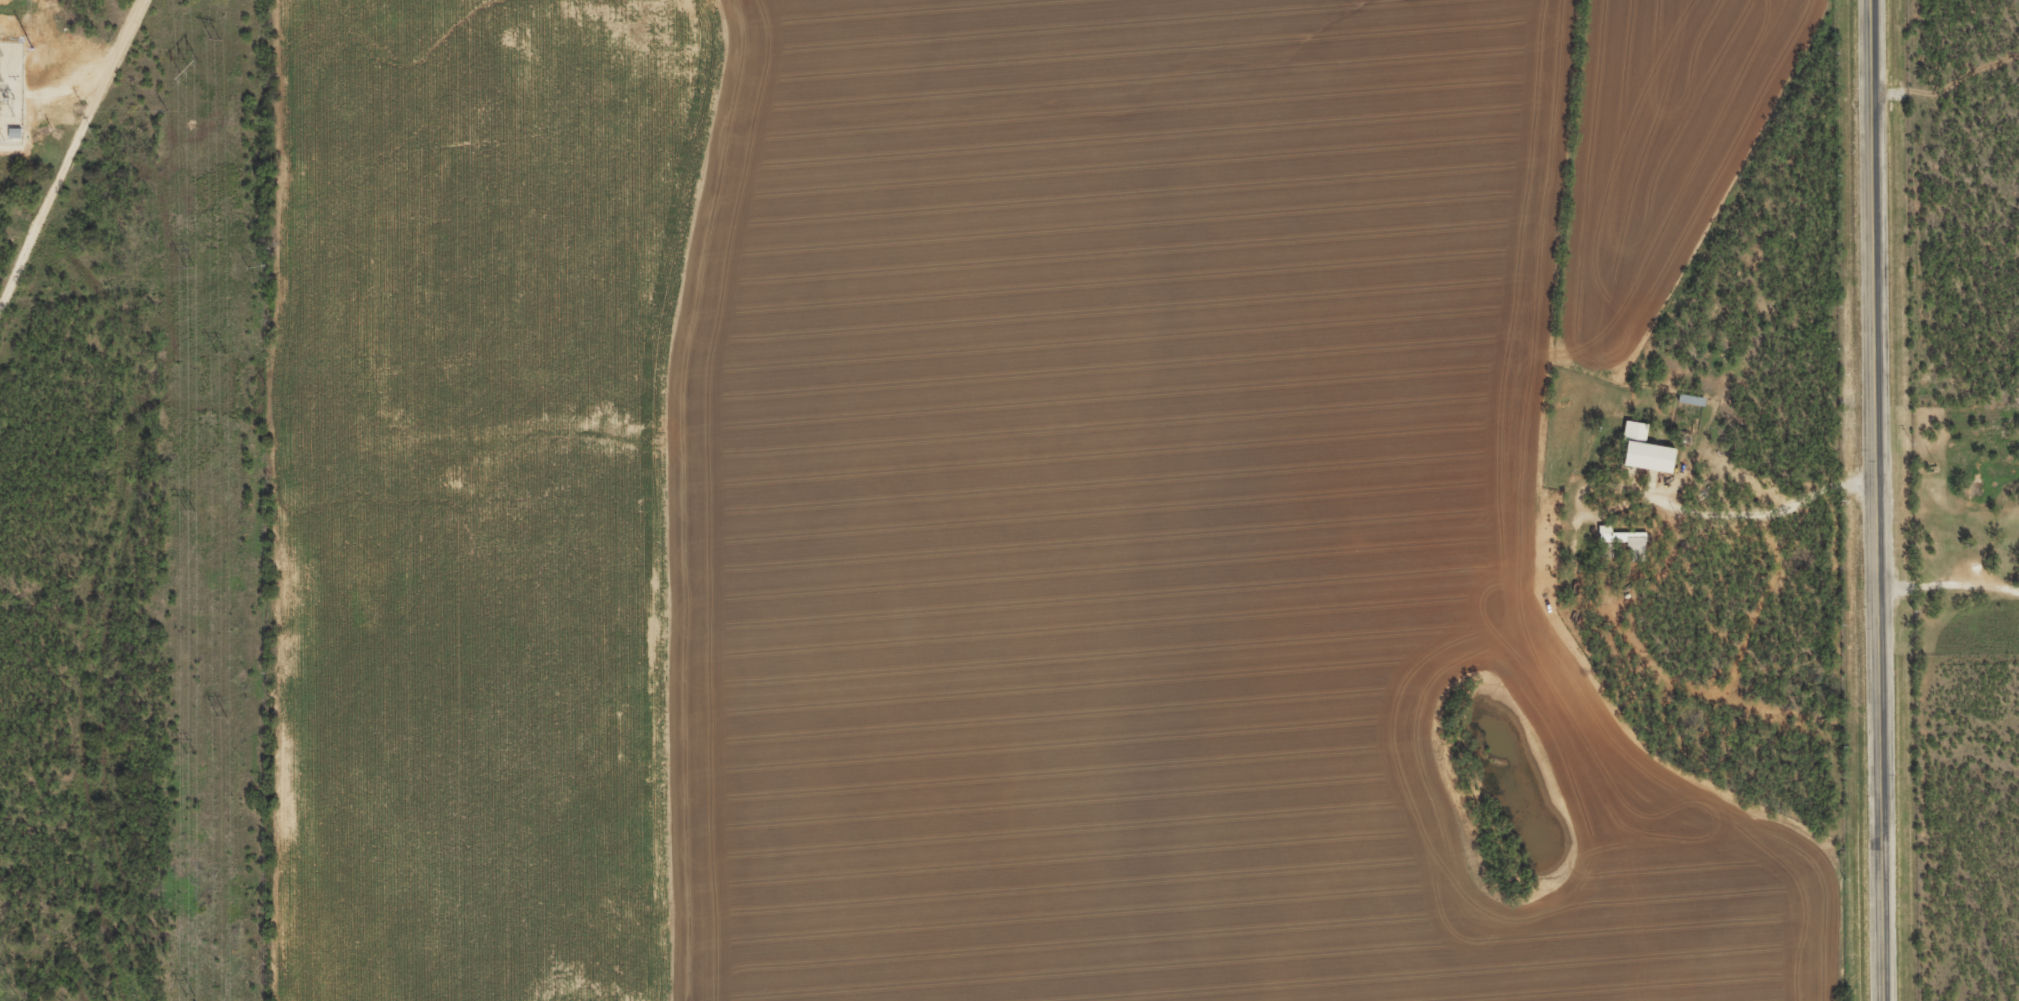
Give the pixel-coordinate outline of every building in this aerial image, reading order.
[(1675,448),(1645,444),(1648,424),(1625,421),(1622,440),(1626,440),(1622,465),(1671,473),(1675,448)] [(1599,542),(1628,542),(1628,562),(1645,562),(1645,532),(1611,533),(1611,526),(1599,526),(1599,542)]
